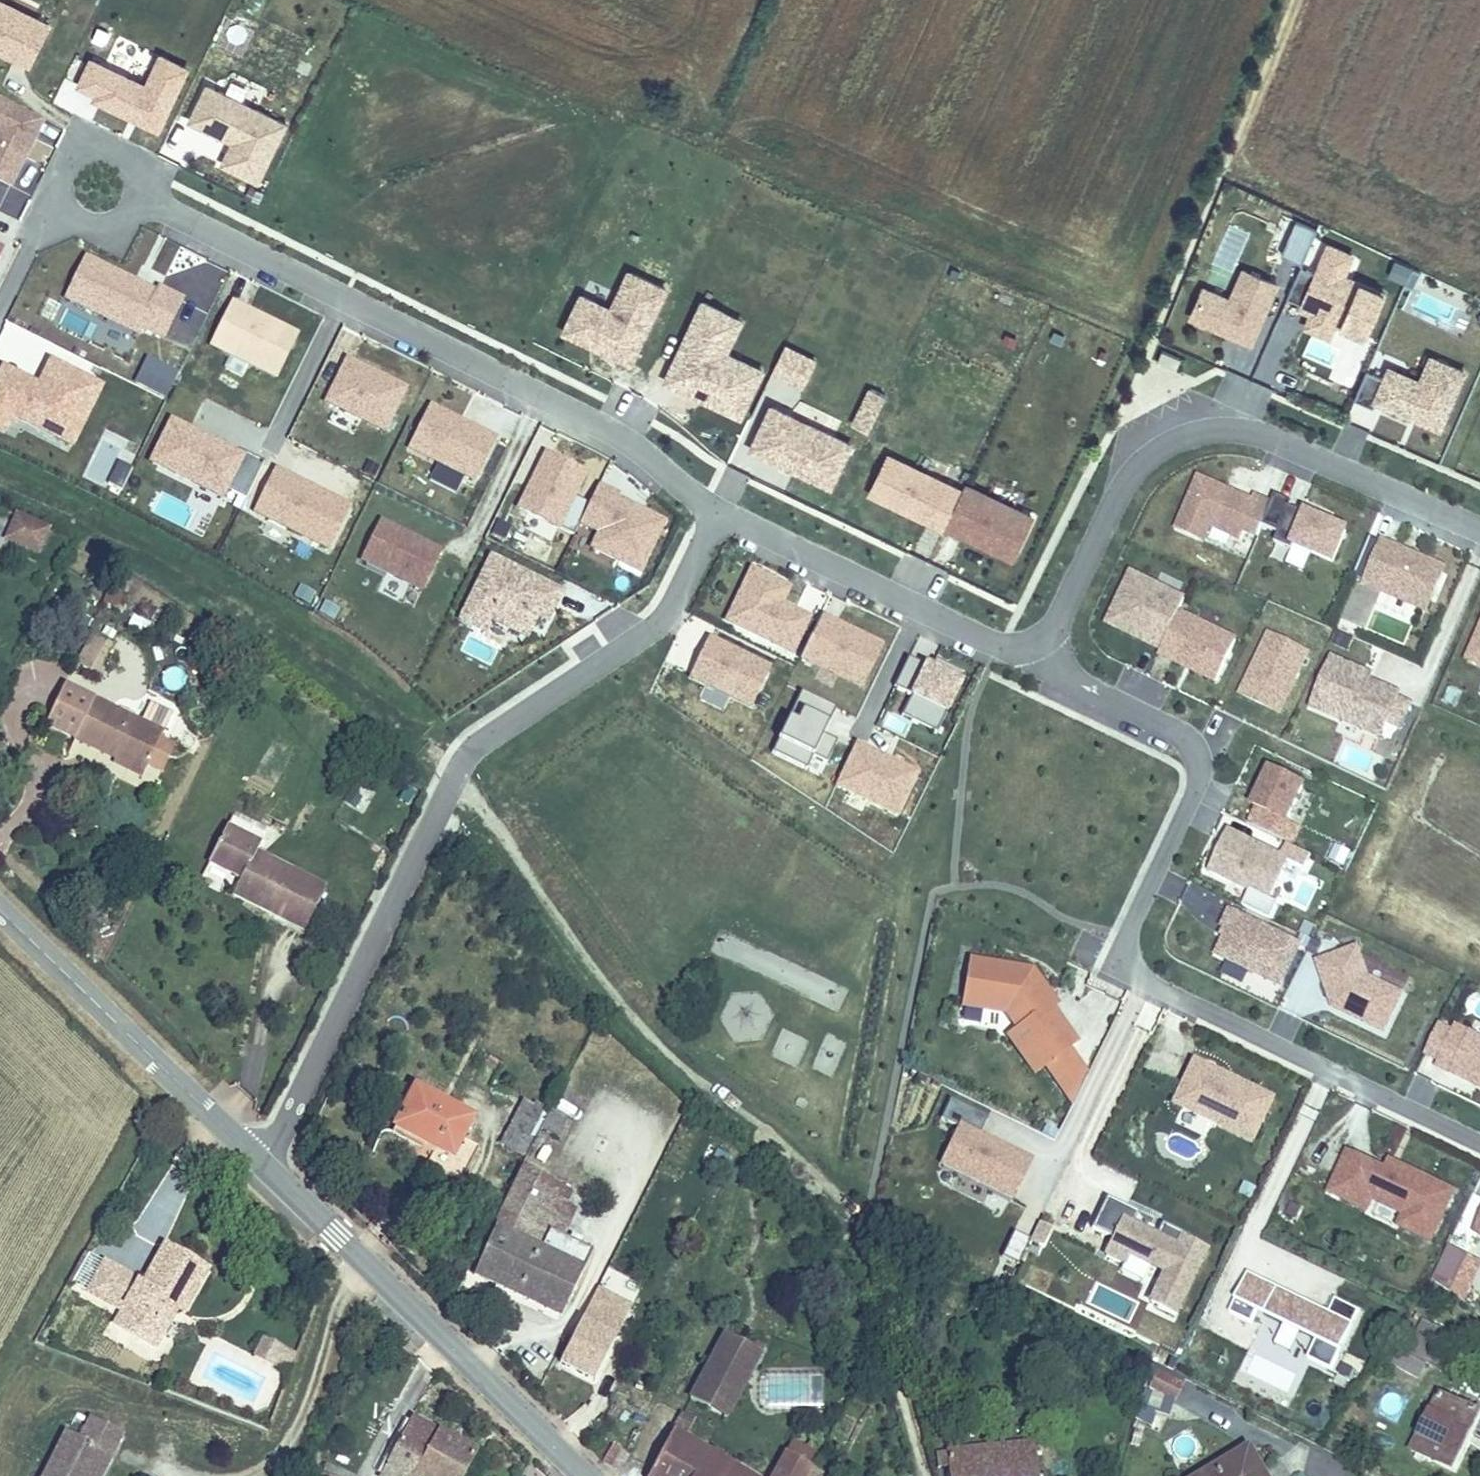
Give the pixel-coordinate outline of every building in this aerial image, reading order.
[(29,65),(50,18),(10,0),(0,0),(0,52),(29,65)] [(71,88),(160,128),(190,63),(158,48),(144,77),(88,51),(71,88)] [(258,184),(287,118),(203,81),(185,122),(227,140),(216,166),(258,184)] [(17,185),(42,114),(0,100),(0,179),(17,185)] [(1300,264),(1315,230),(1294,220),(1279,255),(1300,264)] [(83,250),(60,298),(139,335),(141,330),(162,340),(183,297),(83,250)] [(559,329),(632,363),(669,283),(626,263),(609,300),(578,286),(559,329)] [(1363,336),(1381,293),(1317,266),(1315,270),(1300,264),(1285,298),(1311,309),(1309,313),(1363,336)] [(1248,343),(1274,284),(1241,270),(1228,300),(1202,288),(1189,317),(1223,332),(1225,329),(1231,332),(1230,335),(1248,343)] [(745,417),(768,363),(730,348),(745,313),(698,293),(661,382),(745,417)] [(45,294),(40,317),(54,320),(60,297),(45,294)] [(229,296),(206,344),(275,378),(298,330),(229,296)] [(770,371),(803,386),(817,356),(784,340),(770,371)] [(1173,370),(1178,359),(1160,351),(1155,362),(1173,370)] [(0,362),(0,432),(5,434),(12,420),(74,447),(103,381),(47,356),(38,378),(0,362)] [(388,430),(407,380),(341,356),(323,405),(388,430)] [(1437,427),(1461,371),(1428,357),(1418,381),(1402,374),(1398,385),(1383,378),(1365,370),(1353,399),(1370,407),(1374,400),(1403,412),(1404,408),(1418,414),(1416,418),(1437,427)] [(1398,385),(1402,374),(1387,368),(1383,378),(1398,385)] [(871,431),(883,387),(864,382),(852,426),(871,431)] [(404,448),(473,482),(496,434),(428,400),(404,448)] [(833,486),(854,437),(771,401),(749,450),(833,486)] [(1418,414),(1404,408),(1403,412),(1416,418),(1418,414)] [(230,486),(245,492),(260,456),(165,417),(145,465),(226,498),(230,486)] [(1015,559),(1036,512),(885,447),(864,495),(1015,559)] [(544,448),(515,507),(559,529),(588,470),(544,448)] [(328,551),(352,501),(273,463),(249,512),(328,551)] [(1261,527),(1270,506),(1253,498),(1251,503),(1230,494),(1228,501),(1219,497),(1222,490),(1196,479),(1175,529),(1201,540),(1208,526),(1237,538),(1240,530),(1256,537),(1261,527)] [(596,483),(576,523),(593,532),(586,547),(640,573),(667,516),(596,483)] [(1228,501),(1230,494),(1222,490),(1219,497),(1228,501)] [(1323,523),(1288,508),(1290,503),(1274,497),(1270,506),(1261,527),(1275,533),(1271,542),(1289,550),(1291,545),(1330,562),(1343,532),(1333,527),(1323,523)] [(51,526),(13,508),(0,535),(0,539),(37,556),(51,526)] [(358,559),(422,589),(442,546),(378,516),(358,559)] [(1333,527),(1335,522),(1325,518),(1323,523),(1333,527)] [(1424,610),(1442,569),(1380,542),(1362,584),(1424,610)] [(489,622),(528,638),(537,618),(549,623),(564,585),(484,552),(455,621),(485,633),(489,622)] [(746,563),(721,623),(794,653),(811,612),(784,601),(792,582),(746,563)] [(1178,614),(1184,601),(1129,574),(1106,624),(1123,632),(1126,628),(1147,638),(1145,643),(1160,650),(1178,614)] [(821,611),(799,658),(861,688),(883,641),(821,611)] [(1214,682),(1234,641),(1178,614),(1160,650),(1158,655),(1214,682)] [(1465,658),(1479,665),(1479,625),(1465,658)] [(87,627),(73,659),(87,665),(101,633),(87,627)] [(1147,638),(1126,628),(1123,632),(1145,643),(1147,638)] [(1276,712),(1304,654),(1267,636),(1239,694),(1276,712)] [(938,732),(962,676),(924,659),(899,715),(938,732)] [(1394,697),(1396,694),(1367,682),(1358,678),(1361,672),(1330,659),(1312,702),(1340,714),(1338,719),(1362,729),(1367,715),(1383,722),(1398,729),(1409,704),(1394,697)] [(920,665),(908,660),(897,686),(909,691),(920,665)] [(1367,682),(1369,676),(1361,672),(1358,678),(1367,682)] [(133,713),(56,679),(39,717),(110,749),(139,762),(165,703),(142,692),(133,713)] [(811,755),(826,761),(837,736),(824,731),(836,704),(799,689),(772,753),(806,767),(811,755)] [(1340,714),(1312,702),(1310,707),(1338,719),(1340,714)] [(1377,736),(1383,722),(1367,715),(1362,729),(1377,736)] [(898,815),(919,769),(854,739),(833,785),(898,815)] [(139,762),(110,749),(108,753),(137,766),(139,762)] [(1284,821),(1301,787),(1268,771),(1252,806),(1284,821)] [(259,837),(226,822),(213,856),(242,872),(237,888),(306,921),(324,880),(255,848),(259,837)] [(1266,899),(1285,860),(1228,833),(1209,871),(1266,899)] [(1329,860),(1344,865),(1349,849),(1334,844),(1329,860)] [(1339,882),(1344,871),(1334,867),(1329,877),(1339,882)] [(1197,886),(1189,914),(1215,922),(1223,894),(1197,886)] [(1279,985),(1298,945),(1227,911),(1219,927),(1227,931),(1216,954),(1279,985)] [(1400,995),(1365,978),(1355,950),(1317,963),(1328,996),(1333,995),(1336,1002),(1332,1008),(1382,1031),(1400,995)] [(1049,1008),(1040,995),(1045,992),(1030,971),(970,961),(962,1005),(1005,1013),(1017,1029),(1008,1036),(1034,1072),(1044,1064),(1066,1048),(1074,1042),(1049,1008)] [(1055,1004),(1045,992),(1040,995),(1049,1008),(1055,1004)] [(1437,1059),(1450,1032),(1436,1025),(1423,1052),(1437,1059)] [(1453,1026),(1450,1032),(1437,1059),(1435,1064),(1471,1082),(1473,1078),(1477,1081),(1476,1084),(1479,1087),(1479,1039),(1453,1026)] [(1086,1076),(1066,1048),(1044,1064),(1073,1104),(1086,1076)] [(1249,1139),(1268,1098),(1231,1080),(1229,1085),(1219,1080),(1222,1076),(1192,1062),(1173,1103),(1249,1139)] [(1229,1085),(1231,1080),(1222,1076),(1219,1080),(1229,1085)] [(470,1104),(417,1078),(399,1116),(436,1136),(430,1150),(446,1158),(449,1152),(461,1157),(473,1130),(461,1124),(470,1104)] [(1029,1161),(977,1136),(986,1118),(948,1100),(939,1119),(958,1128),(941,1163),(1011,1197),(1029,1161)] [(543,1116),(516,1103),(493,1148),(522,1160),(536,1131),(543,1116)] [(543,1116),(536,1131),(552,1138),(559,1124),(543,1116)] [(1452,1191),(1399,1166),(1395,1175),(1383,1170),(1347,1153),(1329,1191),(1365,1209),(1370,1197),(1403,1213),(1398,1224),(1429,1239),(1452,1191)] [(1395,1175),(1399,1166),(1387,1161),(1383,1170),(1395,1175)] [(571,1193),(522,1171),(474,1274),(561,1316),(591,1252),(561,1238),(574,1210),(565,1206),(571,1193)] [(1175,1312),(1205,1250),(1186,1241),(1188,1237),(1160,1224),(1155,1236),(1132,1224),(1137,1213),(1105,1197),(1090,1228),(1112,1238),(1105,1254),(1123,1262),(1127,1254),(1162,1271),(1148,1299),(1175,1312)] [(1040,1245),(1049,1227),(1038,1222),(1029,1240),(1040,1245)] [(135,1283),(95,1261),(79,1290),(115,1310),(108,1323),(152,1346),(172,1307),(179,1311),(205,1263),(158,1238),(135,1283)] [(1450,1245),(1432,1281),(1451,1290),(1469,1254),(1450,1245)] [(1257,1311),(1248,1274),(1229,1313),(1251,1324),(1257,1311)] [(1264,1315),(1277,1288),(1248,1274),(1257,1311),(1264,1315)] [(628,1301),(593,1285),(573,1330),(560,1359),(596,1375),(628,1301)] [(1331,1370),(1359,1311),(1335,1299),(1328,1312),(1277,1288),(1264,1315),(1315,1339),(1306,1358),(1331,1370)] [(1435,1347),(1395,1328),(1388,1346),(1425,1365),(1435,1347)] [(761,1349),(723,1331),(692,1395),(726,1415),(761,1349)] [(248,1350),(281,1366),(288,1348),(254,1332),(248,1350)] [(1176,1367),(1151,1355),(1143,1370),(1168,1383),(1176,1367)] [(1436,1394),(1408,1441),(1452,1467),(1469,1434),(1479,1440),(1479,1418),(1436,1394)] [(653,1475),(682,1475),(701,1438),(693,1434),(701,1419),(684,1411),(651,1475),(653,1475)] [(405,1416),(377,1472),(386,1475),(458,1475),(473,1447),(405,1416)] [(67,1433),(45,1475),(92,1475),(104,1454),(110,1457),(122,1434),(92,1418),(80,1440),(67,1433)] [(819,1460),(827,1445),(798,1432),(791,1445),(819,1460)] [(624,1444),(609,1435),(600,1454),(613,1462),(624,1444)] [(727,1450),(702,1438),(701,1438),(682,1475),(714,1475),(727,1450)] [(1037,1443),(941,1447),(942,1466),(957,1466),(958,1475),(1039,1475),(1037,1443)] [(819,1460),(791,1445),(778,1472),(727,1450),(714,1475),(810,1475),(819,1460)] [(1237,1450),(1193,1475),(1252,1475),(1237,1450)] [(104,1454),(92,1475),(100,1475),(110,1457),(104,1454)]
